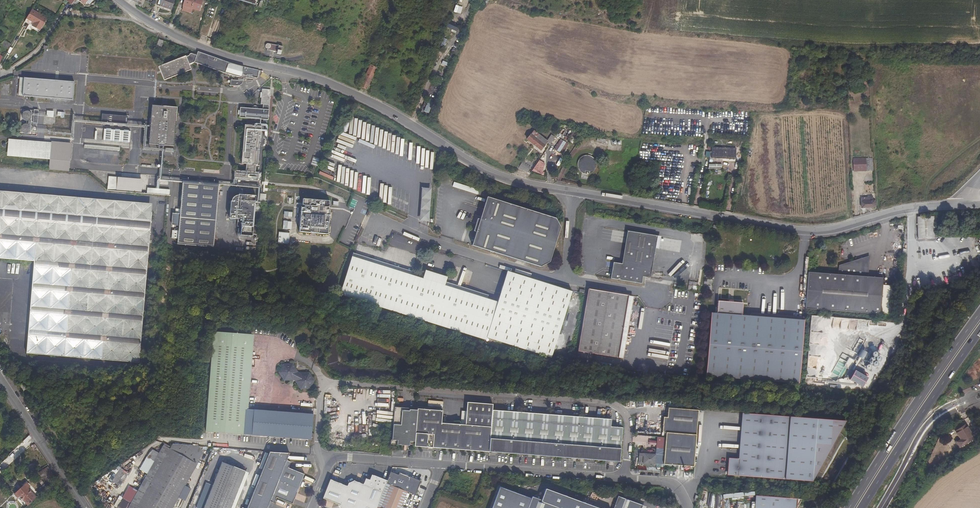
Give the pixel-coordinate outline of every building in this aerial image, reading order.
[(170,10),(174,0),(162,0),(160,6),(170,10)] [(184,3),(182,10),(191,13),(192,9),(199,11),(202,0),(184,0),(184,3)] [(156,16),(159,8),(160,6),(157,4),(154,3),(150,13),(156,16)] [(453,12),(460,14),(462,7),(455,5),(453,12)] [(40,29),(41,29),(46,20),(30,11),(28,15),(25,20),(32,25),(30,28),(38,32),(40,29)] [(456,31),(459,24),(448,20),(446,28),(456,31)] [(207,38),(210,27),(202,25),(199,35),(207,38)] [(0,44),(0,45),(8,49),(11,44),(4,40),(0,44)] [(278,46),(267,43),(265,45),(264,49),(277,52),(276,54),(280,55),(281,51),(282,46),(278,46)] [(387,51),(382,49),(378,46),(375,52),(385,56),(387,51)] [(185,55),(158,66),(164,80),(191,69),(189,64),(193,63),(226,74),(242,78),(242,75),(246,76),(246,74),(251,75),(251,77),(257,78),(259,70),(244,67),(228,62),(197,52),(196,55),(191,53),(190,54),(189,54),(189,55),(189,56),(186,57),(185,55)] [(360,86),(366,89),(376,68),(370,64),(360,86)] [(22,96),(72,100),(74,82),(58,80),(43,79),(24,77),(24,78),(22,96)] [(270,90),(261,89),(261,105),(270,105),(270,90)] [(423,109),(428,112),(433,103),(427,100),(423,109)] [(173,146),(177,107),(167,106),(162,106),(152,105),(149,144),(173,146)] [(240,107),(239,117),(268,120),(269,110),(262,109),(256,109),(252,108),(240,107)] [(22,120),(23,121),(25,121),(27,121),(29,121),(30,119),(31,118),(31,116),(31,114),(30,113),(29,112),(27,111),(25,111),(24,111),(22,112),(21,113),(20,115),(20,117),(21,118),(22,120)] [(91,113),(84,113),(82,128),(90,129),(91,113)] [(102,114),(91,113),(90,129),(101,130),(102,114)] [(101,130),(126,132),(127,116),(102,114),(101,130)] [(20,132),(21,133),(23,133),(25,133),(26,133),(28,132),(29,130),(29,129),(29,127),(28,125),(27,124),(26,123),(24,123),(22,123),(21,124),(20,125),(19,127),(19,129),(19,130),(20,132)] [(261,126),(244,125),(241,164),(246,164),(245,171),(234,170),(233,179),(257,181),(257,175),(258,172),(255,172),(255,165),(258,165),(261,126)] [(529,141),(536,133),(533,130),(526,138),(529,141)] [(540,150),(546,142),(536,133),(529,141),(540,150)] [(102,149),(128,151),(129,139),(103,137),(102,149)] [(8,155),(49,159),(50,143),(9,139),(9,147),(8,155)] [(561,154),(567,145),(560,140),(553,149),(561,154)] [(723,156),(723,147),(710,147),(710,156),(723,156)] [(578,160),(578,161),(577,161),(577,162),(577,163),(577,164),(577,165),(577,166),(577,167),(577,168),(577,169),(578,169),(578,170),(578,171),(579,171),(579,172),(580,172),(581,173),(582,173),(582,174),(583,174),(584,174),(585,174),(586,174),(587,174),(588,174),(589,174),(590,174),(590,173),(591,173),(592,172),(593,172),(593,171),(594,171),(594,170),(594,169),(595,169),(595,168),(595,167),(595,166),(595,165),(595,164),(595,163),(595,162),(595,161),(594,161),(594,160),(594,159),(593,159),(593,158),(592,158),(591,157),(590,157),(590,156),(589,156),(588,156),(587,156),(586,156),(585,156),(584,156),(583,156),(582,156),(582,157),(581,157),(580,158),(579,158),(579,159),(578,159),(578,160)] [(852,156),(853,168),(863,168),(862,156),(852,156)] [(532,166),(524,160),(518,169),(527,172),(532,166)] [(541,175),(545,163),(536,160),(532,171),(541,175)] [(118,177),(109,176),(107,190),(117,191),(118,177)] [(218,185),(182,182),(180,214),(173,213),(172,225),(179,225),(178,231),(172,230),(171,238),(178,239),(177,244),(213,247),(218,185)] [(419,221),(428,221),(429,188),(420,187),(419,221)] [(231,201),(230,201),(228,218),(229,218),(234,218),(237,219),(236,226),(240,226),(240,234),(252,235),(255,203),(254,203),(254,201),(255,201),(255,196),(250,195),(248,195),(238,194),(238,195),(237,195),(236,195),(235,196),(234,196),(234,197),(233,197),(233,198),(232,198),(232,199),(231,200),(231,201)] [(873,200),(872,200),(872,197),(860,197),(861,207),(873,207),(874,205),(875,204),(874,202),(873,200)] [(315,233),(327,234),(329,210),(326,210),(327,204),(329,204),(329,201),(316,199),(309,199),(303,198),(303,203),(302,205),(304,205),(304,208),(301,207),(299,232),(311,233),(315,233)] [(473,231),(476,232),(472,246),(541,267),(549,263),(560,228),(556,219),(487,198),(480,220),(477,219),(473,231)] [(139,363),(151,213),(0,200),(0,258),(34,261),(26,353),(139,363)] [(934,238),(933,215),(917,216),(918,239),(934,238)] [(621,264),(613,263),(610,279),(641,284),(642,277),(650,278),(657,236),(627,231),(621,264)] [(289,233),(277,232),(276,242),(288,243),(289,233)] [(535,280),(507,271),(497,302),(444,286),(447,277),(425,270),(422,279),(351,257),(340,295),(485,341),(486,338),(551,358),(572,292),(535,280)] [(868,277),(869,261),(865,258),(839,265),(838,275),(808,273),(805,310),(880,315),(883,279),(868,278),(868,277)] [(630,314),(625,313),(628,296),(588,289),(578,352),(593,354),(618,358),(622,332),(627,333),(629,325),(631,325),(631,321),(629,321),(630,314)] [(721,314),(715,314),(709,376),(799,384),(804,321),(746,316),(747,304),(737,303),(737,300),(732,300),(732,303),(722,302),(721,314)] [(822,380),(824,316),(808,315),(806,386),(822,387),(823,380),(822,380)] [(832,317),(831,329),(855,330),(856,318),(832,317)] [(214,432),(242,435),(244,409),(250,335),(213,332),(206,432),(206,436),(213,437),(214,432)] [(627,333),(622,332),(618,358),(623,359),(627,333)] [(860,350),(857,357),(862,360),(865,352),(860,350)] [(591,366),(593,354),(578,352),(576,363),(591,366)] [(284,365),(279,372),(284,380),(294,380),(296,381),(301,389),(309,388),(313,381),(309,373),(300,374),(298,373),(292,365),(284,365)] [(869,378),(856,370),(851,380),(863,387),(869,378)] [(441,423),(442,411),(417,409),(417,411),(414,447),(489,453),(492,410),(492,405),(466,403),(464,425),(441,423)] [(409,411),(403,410),(403,409),(403,408),(394,407),(391,445),(414,447),(417,411),(409,410),(409,411)] [(312,414),(244,409),(242,435),(311,440),(312,414)] [(696,436),(697,411),(667,409),(666,418),(663,418),(661,433),(665,434),(696,436)] [(502,413),(502,411),(492,410),(489,453),(504,454),(505,452),(519,453),(519,455),(549,457),(550,455),(564,456),(564,458),(578,459),(582,417),(573,417),(573,418),(562,417),(562,416),(543,414),(543,416),(532,415),(532,413),(513,412),(513,414),(502,413)] [(789,418),(742,414),(738,460),(729,459),(727,475),(784,480),(789,418)] [(582,417),(578,459),(593,461),(593,459),(607,460),(607,462),(620,463),(622,428),(611,427),(611,419),(602,419),(602,420),(590,419),(590,418),(582,417)] [(847,421),(791,417),(786,479),(813,481),(847,421)] [(961,433),(955,437),(962,447),(972,440),(966,432),(962,434),(961,433)] [(203,453),(200,446),(173,444),(171,447),(170,449),(163,445),(159,454),(154,461),(137,492),(135,496),(131,503),(128,507),(173,507),(203,453)] [(154,461),(159,454),(151,450),(147,457),(154,461)] [(648,452),(640,451),(639,464),(655,465),(656,453),(652,453),(648,452)] [(247,507),(254,507),(273,459),(282,453),(270,452),(247,507)] [(287,460),(290,453),(282,453),(273,459),(254,507),(268,507),(270,502),(274,504),(277,498),(292,504),(304,475),(289,468),(291,462),(287,460)] [(129,502),(128,502),(127,501),(133,489),(137,492),(154,461),(147,457),(122,502),(118,507),(126,507),(129,502)] [(222,462),(204,507),(231,507),(245,472),(222,462)] [(48,486),(55,478),(47,467),(38,472),(48,486)] [(129,474),(121,468),(112,481),(120,487),(129,474)] [(377,507),(386,484),(387,481),(372,475),(370,480),(366,479),(363,485),(354,481),(348,483),(347,486),(330,479),(322,498),(340,505),(341,507),(377,507)] [(407,492),(415,495),(420,484),(398,475),(397,478),(390,475),(387,481),(386,484),(390,485),(407,492)] [(26,484),(25,484),(14,495),(20,501),(22,499),(28,506),(36,497),(28,488),(28,487),(29,487),(29,486),(28,485),(28,484),(27,484),(26,484)] [(390,485),(381,507),(401,507),(407,492),(390,485)] [(534,500),(501,487),(493,507),(530,507),(534,500)] [(555,491),(549,489),(545,499),(535,495),(534,500),(530,507),(548,507),(555,491)] [(548,507),(599,507),(555,491),(548,507)] [(796,507),(796,499),(754,496),(753,507),(795,507),(796,507)] [(643,505),(620,497),(616,507),(642,507),(643,505)]
